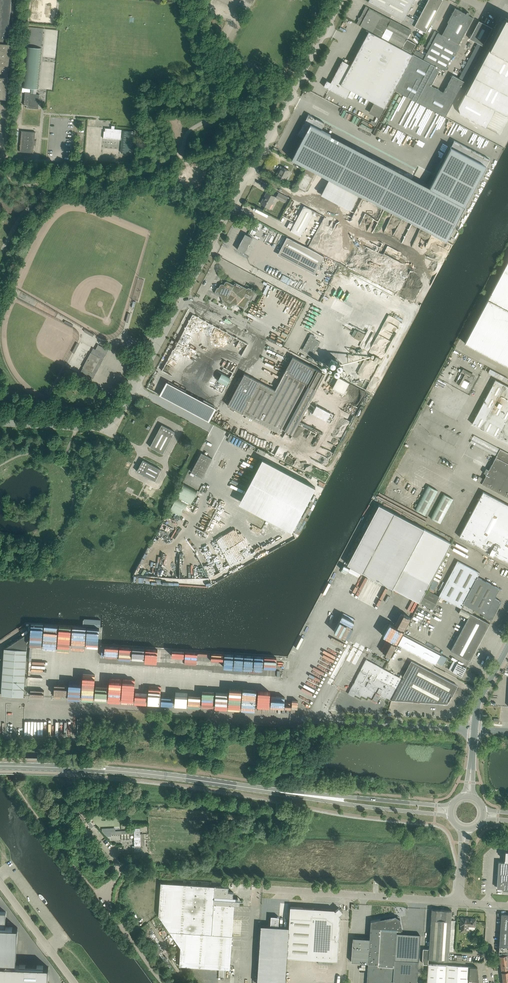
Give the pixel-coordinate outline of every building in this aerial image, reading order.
[(6,98),(11,44),(3,43),(4,38),(8,38),(10,14),(13,14),(14,5),(11,2),(12,0),(0,0),(0,98),(6,98)] [(368,2),(403,20),(425,32),(443,0),(428,0),(417,21),(406,15),(414,0),(369,0),(368,2)] [(412,30),(391,19),(366,6),(357,23),(356,24),(381,37),(402,48),(411,53),(416,44),(407,39),(412,30)] [(458,45),(473,17),(469,15),(469,14),(469,12),(468,12),(467,12),(466,14),(461,11),(457,9),(455,8),(447,22),(449,23),(442,36),(458,45)] [(483,126),(486,127),(495,109),(505,114),(507,113),(507,19),(506,18),(458,107),(460,114),(483,126)] [(483,46),(492,28),(479,21),(470,39),(483,46)] [(350,90),(385,108),(390,99),(395,89),(413,55),(369,31),(366,30),(369,32),(351,65),(348,64),(342,61),(337,71),(332,80),(330,79),(328,81),(327,80),(324,86),(346,98),(349,92),(350,90)] [(458,45),(442,36),(438,34),(439,33),(435,31),(426,48),(430,50),(425,59),(424,59),(440,68),(445,71),(458,45)] [(32,89),(31,93),(31,94),(34,94),(34,89),(38,89),(42,48),(26,47),(22,88),(32,89)] [(440,68),(424,59),(414,54),(413,55),(395,89),(445,116),(464,81),(453,75),(443,92),(431,85),(440,68)] [(24,104),(24,105),(27,105),(27,107),(26,107),(26,108),(36,109),(36,108),(35,108),(36,106),(39,106),(39,100),(39,97),(40,94),(36,94),(34,94),(31,94),(31,93),(25,92),(24,104)] [(304,124),(304,123),(298,134),(303,137),(310,124),(321,129),(324,123),(316,119),(314,118),(315,118),(309,115),(305,122),(304,124)] [(486,166),(451,147),(429,187),(321,129),(310,124),(303,137),(298,148),(292,159),(330,179),(359,194),(446,241),(486,166)] [(115,129),(115,126),(112,125),(111,128),(105,128),(105,131),(104,131),(103,138),(121,140),(122,129),(115,129)] [(123,130),(121,152),(133,153),(135,131),(123,130)] [(22,131),(20,151),(34,153),(34,145),(36,145),(36,140),(35,140),(36,132),(22,131)] [(454,141),(451,147),(486,166),(490,159),(454,141)] [(276,177),(284,181),(289,171),(281,166),(279,170),(280,171),(276,177)] [(307,168),(297,186),(305,191),(315,173),(307,168)] [(359,194),(330,179),(322,194),(351,210),(359,194)] [(279,192),(276,197),(285,202),(286,200),(294,204),(295,201),(279,192)] [(275,197),(268,193),(264,199),(263,199),(261,203),(269,208),(275,197)] [(319,213),(304,205),(294,223),(290,221),(287,228),(291,230),(290,231),(301,236),(312,214),(317,217),(319,213)] [(243,254),(252,237),(245,234),(237,249),(244,253),(243,254)] [(287,237),(280,250),(317,270),(324,256),(287,237)] [(465,343),(507,366),(507,261),(465,343)] [(226,304),(230,306),(230,307),(231,307),(231,306),(232,304),(233,304),(235,303),(236,303),(238,304),(238,305),(239,304),(244,307),(243,307),(244,307),(245,307),(244,307),(246,303),(247,303),(246,303),(248,299),(250,300),(250,301),(251,300),(255,292),(255,293),(255,292),(255,291),(255,292),(248,288),(247,290),(246,289),(247,289),(246,288),(246,289),(241,286),(242,286),(241,286),(236,283),(235,283),(235,284),(234,286),(230,284),(231,284),(230,283),(230,284),(226,282),(227,281),(226,281),(226,282),(225,282),(226,282),(224,286),(221,284),(221,285),(219,288),(217,287),(217,288),(218,288),(216,292),(215,291),(215,292),(216,292),(215,293),(216,293),(216,292),(222,296),(223,299),(224,299),(223,301),(223,302),(223,301),(227,303),(226,305),(226,304)] [(250,324),(255,310),(249,308),(244,322),(250,324)] [(202,321),(205,316),(194,310),(191,316),(202,321)] [(354,337),(358,340),(361,341),(365,334),(358,330),(354,337)] [(320,342),(309,336),(302,350),(313,356),(320,342)] [(83,367),(83,368),(81,372),(93,378),(108,350),(98,344),(96,349),(93,348),(91,352),(91,353),(91,352),(90,353),(91,353),(83,367)] [(244,374),(228,405),(278,432),(279,432),(281,428),(293,434),(300,419),(304,413),(309,403),(312,397),(325,373),(293,357),(275,390),(244,374)] [(342,394),(348,382),(337,376),(330,388),(342,394)] [(460,386),(466,388),(469,382),(463,380),(460,386)] [(507,443),(507,386),(495,380),(472,424),(507,443)] [(157,397),(209,420),(215,406),(163,383),(157,397)] [(232,431),(237,422),(223,415),(218,425),(232,431)] [(162,424),(150,447),(163,453),(175,431),(162,424)] [(484,479),(479,476),(477,481),(507,497),(507,453),(500,449),(484,479)] [(201,453),(191,472),(202,477),(212,458),(201,453)] [(315,487),(262,459),(239,503),(292,531),(315,487)] [(161,470),(143,460),(137,471),(155,481),(161,470)] [(197,491),(183,484),(170,510),(183,517),(197,491)] [(425,515),(438,490),(428,485),(415,510),(425,515)] [(507,562),(507,505),(483,491),(459,536),(507,562)] [(444,494),(431,518),(440,523),(453,499),(444,494)] [(379,505),(347,564),(419,602),(451,543),(379,505)] [(480,572),(457,560),(439,596),(461,608),(461,607),(473,613),(475,609),(483,614),(483,615),(491,620),(495,613),(497,608),(498,608),(501,601),(494,598),(499,588),(478,577),(480,572)] [(427,590),(420,603),(432,609),(438,596),(427,590)] [(458,613),(467,617),(469,612),(460,608),(458,613)] [(470,661),(490,623),(470,613),(450,650),(470,661)] [(34,626),(34,640),(52,641),(52,626),(34,626)] [(385,638),(395,642),(401,631),(398,630),(398,629),(392,626),(385,638)] [(28,633),(5,648),(2,694),(24,696),(28,633)] [(417,655),(422,645),(403,635),(398,644),(417,655)] [(386,661),(392,648),(382,644),(377,657),(386,661)] [(440,654),(422,645),(417,655),(435,664),(440,654)] [(111,649),(114,649),(114,654),(119,655),(119,652),(122,652),(122,647),(111,646),(111,649)] [(441,654),(437,662),(443,665),(443,664),(447,657),(441,654)] [(262,679),(268,680),(269,670),(273,671),(275,669),(275,664),(271,662),(269,661),(269,657),(266,655),(263,659),(262,669),(265,671),(263,675),(262,679)] [(367,660),(348,693),(354,696),(355,694),(360,697),(361,694),(366,697),(367,695),(372,698),(374,696),(379,698),(380,696),(385,699),(386,697),(392,700),(402,679),(367,660)] [(402,679),(392,700),(414,701),(414,702),(414,701),(419,702),(420,702),(425,702),(426,695),(442,696),(442,703),(447,703),(448,701),(449,701),(451,696),(447,693),(453,683),(411,660),(408,666),(413,669),(408,679),(403,677),(402,679)] [(449,669),(454,672),(462,676),(466,667),(453,660),(449,669)] [(77,698),(134,701),(135,684),(118,683),(117,694),(107,693),(107,683),(101,682),(101,684),(78,682),(77,698)] [(135,702),(173,704),(174,687),(158,686),(158,685),(145,684),(144,700),(135,700),(135,702)] [(200,707),(251,709),(252,697),(239,696),(239,701),(227,701),(228,689),(212,689),(211,701),(200,701),(200,707)] [(268,695),(268,697),(255,696),(255,704),(281,705),(281,695),(268,695)] [(497,888),(503,888),(502,890),(507,890),(507,850),(505,849),(504,860),(505,860),(504,862),(498,862),(497,888)] [(229,887),(224,886),(161,882),(159,915),(181,946),(180,964),(230,969),(233,935),(230,935),(232,905),(235,905),(236,900),(237,900),(235,900),(236,897),(233,897),(234,892),(229,892),(229,887)] [(337,960),(340,916),(339,915),(343,912),(342,911),(343,910),(341,908),(340,909),(339,907),(335,911),(334,909),(290,906),(289,927),(287,957),(337,960)] [(444,910),(442,910),(432,909),(429,949),(423,948),(422,958),(424,964),(428,964),(428,959),(448,960),(452,910),(451,910),(444,910)] [(16,962),(18,927),(5,927),(6,912),(0,912),(0,962),(16,962)] [(499,953),(507,952),(507,914),(501,913),(501,921),(500,928),(500,931),(499,946),(499,953)] [(351,961),(368,963),(367,982),(417,982),(419,961),(421,934),(420,934),(420,937),(401,935),(401,933),(401,929),(402,929),(400,918),(399,918),(399,917),(398,915),(397,917),(396,917),(396,916),(371,921),(370,938),(353,937),(353,941),(351,961)] [(257,982),(285,982),(287,957),(289,927),(278,926),(279,916),(277,916),(277,917),(271,916),(271,926),(261,925),(260,935),(257,982)] [(461,918),(460,925),(461,925),(461,931),(466,931),(466,926),(475,926),(476,919),(461,918)] [(499,955),(499,958),(500,958),(500,960),(507,959),(507,956),(507,952),(499,953),(500,955),(499,955)] [(472,967),(428,964),(427,982),(479,982),(477,967),(472,967)] [(0,965),(0,982),(48,982),(49,967),(0,965)]
